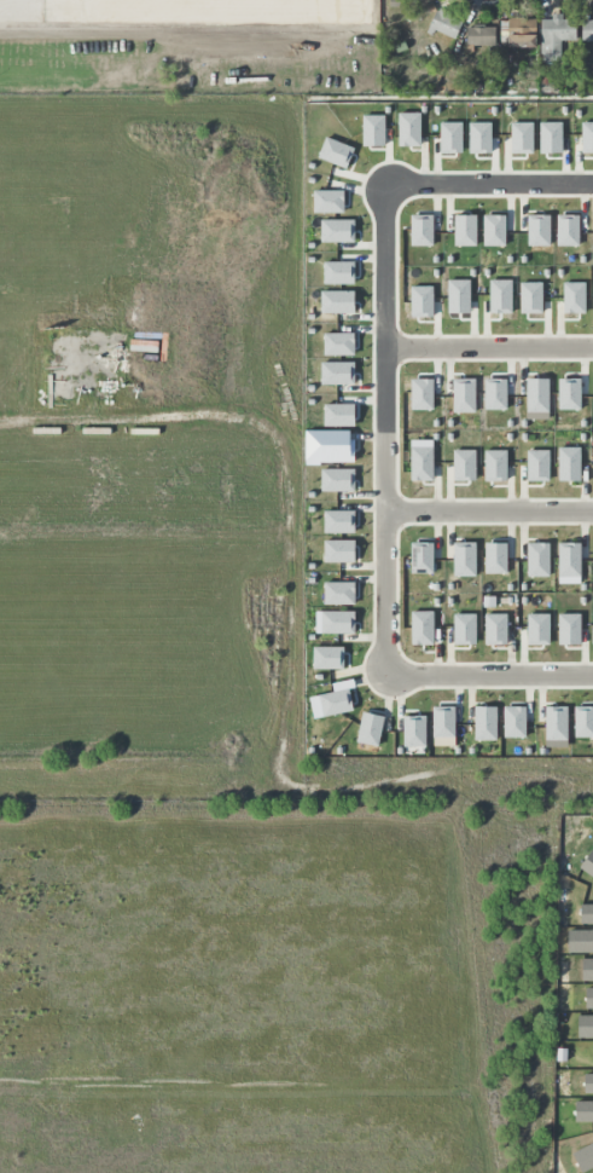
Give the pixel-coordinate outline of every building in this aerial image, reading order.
[(435,10),(429,30),(456,39),(462,20),(435,10)] [(536,47),(535,18),(507,19),(508,48),(536,47)] [(561,62),(560,41),(576,41),(575,20),(540,20),(541,62),(561,62)] [(592,42),(592,21),(582,21),(581,42),(592,42)] [(494,46),(495,28),(467,28),(467,45),(494,46)] [(558,449),(557,481),(580,481),(580,449),(558,449)] [(484,451),(484,481),(506,481),(506,451),(484,451)] [(527,451),(527,481),(548,481),(550,451),(527,451)] [(324,542),(324,561),(354,562),(354,542),(324,542)] [(483,543),(484,574),(506,574),(506,543),(483,543)] [(527,543),(527,577),(548,577),(548,543),(527,543)] [(558,543),(558,577),(580,577),(580,543),(558,543)] [(325,583),(325,603),(354,603),(354,583),(325,583)] [(411,612),(411,645),(434,645),(432,612),(411,612)] [(322,613),(322,632),(354,632),(354,613),(322,613)] [(453,614),(453,645),(476,645),(476,614),(453,614)] [(484,614),(484,646),(506,646),(506,614),(484,614)] [(527,614),(527,646),(548,646),(548,614),(527,614)] [(558,614),(558,646),(580,646),(580,614),(558,614)] [(313,648),(313,669),(343,669),(342,648),(313,648)] [(348,689),(318,697),(324,717),(353,711),(348,689)] [(432,707),(432,738),(454,738),(454,707),(432,707)] [(473,707),(473,741),(496,741),(496,707),(473,707)] [(502,707),(502,738),(525,738),(525,707),(502,707)] [(545,707),(545,741),(566,741),(566,707),(545,707)] [(574,739),(592,738),(592,707),(574,707),(574,739)] [(362,712),(356,742),(377,747),(384,717),(362,712)] [(403,717),(403,747),(425,747),(425,717),(403,717)]
